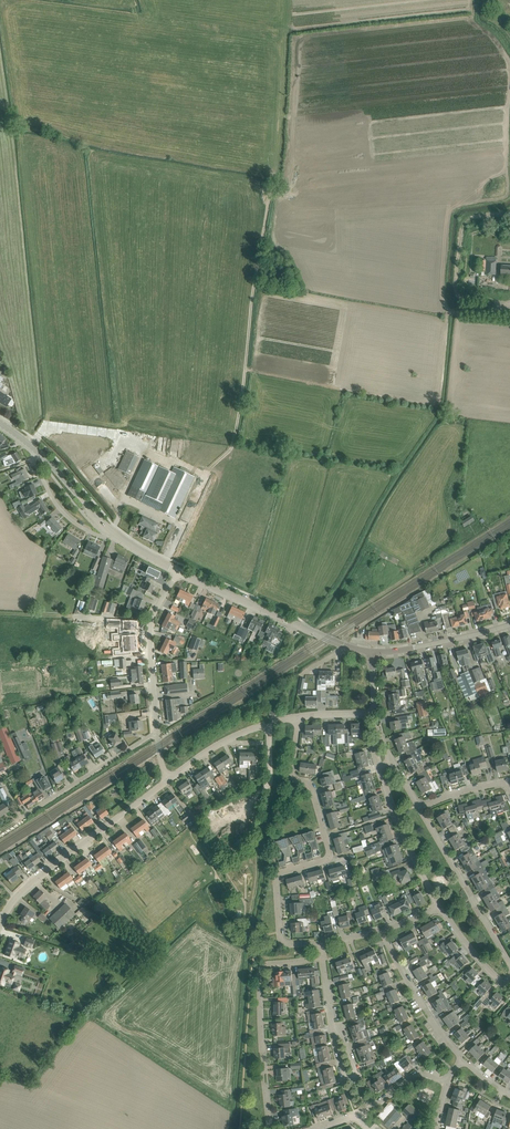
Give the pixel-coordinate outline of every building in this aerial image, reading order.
[(485,274),(495,275),(496,257),(486,257),(485,274)] [(501,265),(501,275),(509,276),(509,266),(501,265)] [(7,395),(7,396),(0,392),(0,393),(0,403),(6,407),(8,404),(11,406),(12,405),(14,403),(13,402),(11,400),(11,399),(12,398),(7,395)] [(0,446),(0,448),(1,450),(9,447),(7,443),(5,441),(6,439),(1,435),(0,437),(0,445),(0,446)] [(130,475),(138,457),(126,451),(117,469),(130,475)] [(11,464),(13,464),(16,463),(21,460),(17,452),(12,455),(9,457),(10,458),(4,460),(3,461),(5,466),(8,465),(9,466),(11,465),(11,464)] [(171,472),(145,459),(127,496),(175,518),(190,486),(194,477),(174,467),(171,472)] [(22,483),(22,482),(29,478),(24,469),(21,471),(20,468),(16,470),(16,471),(17,472),(11,475),(13,480),(15,480),(17,482),(15,483),(16,485),(22,483)] [(22,490),(25,497),(29,496),(29,497),(37,494),(33,484),(30,486),(28,482),(24,484),(25,487),(24,488),(25,489),(22,490)] [(17,508),(24,519),(29,516),(29,515),(38,509),(41,515),(44,513),(45,514),(46,513),(45,513),(48,511),(41,499),(36,502),(37,503),(30,507),(29,505),(24,508),(22,505),(17,508)] [(143,538),(153,542),(160,528),(157,526),(158,524),(142,516),(138,525),(142,526),(140,530),(142,530),(140,534),(144,536),(143,538)] [(52,517),(46,523),(56,533),(62,528),(52,517)] [(462,523),(464,526),(474,520),(472,517),(462,523)] [(37,526),(39,528),(46,521),(44,519),(37,526)] [(71,554),(76,557),(79,551),(76,548),(81,541),(68,533),(63,542),(74,549),(71,554)] [(87,543),(84,551),(96,556),(100,548),(87,543)] [(116,560),(103,557),(94,587),(102,590),(109,568),(115,571),(116,567),(123,570),(124,569),(125,566),(128,560),(118,555),(116,560)] [(94,575),(100,559),(97,557),(94,563),(92,562),(87,572),(94,575)] [(160,572),(136,561),(144,565),(140,574),(144,576),(150,579),(156,582),(160,572)] [(150,579),(144,576),(141,581),(146,583),(143,589),(151,593),(154,586),(148,583),(150,579)] [(137,591),(129,587),(126,594),(130,596),(129,599),(134,600),(131,607),(134,608),(133,612),(138,614),(140,610),(142,611),(145,602),(133,598),(137,591)] [(181,598),(183,599),(186,593),(180,590),(175,599),(179,601),(181,598)] [(408,626),(408,628),(410,633),(421,630),(419,621),(415,612),(421,611),(430,607),(429,604),(422,592),(414,596),(410,600),(402,605),(397,608),(394,609),(395,615),(403,612),(407,624),(407,625),(408,626)] [(193,596),(186,593),(183,599),(182,603),(189,606),(193,596)] [(497,597),(493,598),(496,607),(500,606),(501,609),(509,607),(507,595),(497,597)] [(207,613),(209,608),(212,601),(206,598),(201,608),(205,610),(204,611),(207,613)] [(86,608),(94,611),(97,602),(88,600),(86,608)] [(209,608),(207,613),(214,616),(219,605),(212,601),(209,608)] [(467,603),(468,605),(469,610),(476,608),(474,601),(467,603)] [(102,612),(106,613),(106,612),(113,614),(116,604),(114,603),(105,602),(102,612)] [(491,604),(481,607),(484,620),(485,619),(486,620),(488,619),(492,618),(491,614),(494,614),(491,604)] [(446,605),(440,607),(446,630),(446,629),(453,628),(449,612),(450,612),(449,611),(448,608),(447,609),(446,605)] [(227,617),(234,620),(238,610),(232,607),(227,617)] [(484,620),(481,607),(477,608),(478,611),(471,613),(473,617),(476,616),(477,622),(484,620)] [(238,610),(234,620),(233,621),(240,624),(245,613),(238,610)] [(452,610),(449,611),(450,612),(449,612),(453,628),(460,626),(458,617),(455,618),(453,612),(452,612),(452,610)] [(464,612),(465,615),(458,616),(458,617),(460,626),(461,626),(464,626),(463,625),(467,624),(466,619),(469,618),(468,611),(464,612)] [(165,620),(175,625),(178,626),(180,623),(173,619),(175,616),(168,613),(165,620)] [(212,625),(210,628),(215,630),(216,627),(220,618),(216,616),(212,625)] [(247,629),(253,632),(259,619),(253,617),(247,629)] [(186,626),(193,629),(196,622),(189,619),(186,626)] [(259,619),(253,632),(249,640),(252,642),(258,629),(260,630),(264,622),(259,619)] [(165,620),(162,626),(168,629),(173,632),(175,629),(173,628),(175,625),(165,620)] [(133,629),(139,629),(139,622),(128,622),(128,623),(123,623),(123,621),(98,621),(98,626),(124,626),(124,633),(133,632),(133,629)] [(402,629),(399,630),(401,639),(408,638),(406,628),(408,628),(408,626),(407,625),(406,621),(401,622),(402,629)] [(425,623),(427,634),(439,631),(437,622),(430,623),(429,622),(425,623)] [(269,624),(265,632),(267,633),(262,644),(267,647),(269,643),(269,642),(268,641),(275,626),(269,624)] [(389,635),(388,631),(391,630),(392,641),(399,639),(398,631),(396,631),(395,625),(391,625),(388,626),(388,625),(387,625),(382,626),(379,626),(379,627),(379,629),(380,629),(380,633),(380,636),(389,635)] [(275,648),(271,645),(271,644),(271,643),(274,636),(279,639),(282,634),(278,633),(280,629),(275,626),(268,641),(269,642),(269,643),(267,647),(266,650),(273,653),(275,648)] [(241,637),(245,629),(240,627),(236,635),(237,636),(241,637)] [(380,640),(380,636),(380,633),(380,629),(379,629),(372,629),(372,632),(369,631),(368,635),(366,634),(366,639),(380,640)] [(120,643),(137,643),(137,636),(130,637),(130,633),(115,633),(115,638),(120,638),(120,643)] [(173,640),(182,644),(184,641),(181,639),(182,638),(175,636),(173,640)] [(188,648),(196,651),(201,639),(193,637),(188,648)] [(170,648),(173,649),(173,650),(176,651),(178,649),(178,648),(175,646),(176,643),(166,638),(163,645),(169,648),(170,648)] [(495,649),(497,657),(502,656),(499,648),(503,647),(500,639),(492,642),(494,649),(495,649)] [(137,649),(137,643),(120,643),(120,649),(115,649),(115,653),(131,653),(131,649),(137,649)] [(475,647),(477,654),(474,655),(476,662),(479,661),(480,665),(484,663),(483,659),(487,658),(489,664),(495,662),(489,647),(486,648),(484,644),(475,647)] [(166,655),(169,648),(163,645),(160,651),(166,655)] [(469,671),(475,686),(487,681),(486,678),(485,679),(480,667),(473,670),(470,658),(468,649),(462,651),(467,670),(467,671),(469,671)] [(464,671),(467,670),(462,651),(457,652),(459,661),(461,660),(464,671)] [(439,656),(438,656),(441,665),(441,667),(442,668),(445,668),(445,666),(448,665),(445,654),(442,655),(439,655),(439,656)] [(433,658),(432,659),(431,658),(427,659),(428,665),(429,668),(432,667),(435,679),(433,679),(434,682),(430,683),(432,691),(436,690),(444,687),(441,677),(440,672),(438,672),(434,657),(433,658)] [(416,662),(422,683),(423,687),(425,686),(426,686),(426,685),(427,685),(426,682),(423,673),(422,670),(424,669),(422,660),(416,662)] [(417,684),(422,683),(416,662),(411,663),(413,672),(414,672),(417,684)] [(161,665),(162,674),(172,673),(172,672),(177,672),(175,663),(174,663),(161,665)] [(200,665),(200,669),(193,670),(193,679),(204,678),(204,669),(203,669),(203,665),(200,665)] [(126,669),(125,669),(126,676),(127,676),(130,676),(143,674),(142,666),(134,667),(134,668),(126,669)] [(388,679),(387,677),(397,675),(400,674),(401,677),(405,676),(404,669),(399,670),(400,670),(396,671),(396,668),(386,669),(386,673),(383,673),(383,679),(388,679)] [(456,685),(459,684),(457,679),(453,669),(448,671),(452,680),(454,679),(456,685)] [(322,684),(326,684),(326,671),(319,671),(319,676),(318,676),(318,685),(322,685),(322,684)] [(326,671),(326,684),(331,684),(331,685),(335,686),(335,676),(333,676),(333,672),(326,671)] [(459,684),(465,698),(469,697),(471,701),(479,697),(479,696),(475,686),(469,671),(461,675),(461,677),(457,679),(459,684)] [(172,673),(162,674),(164,683),(176,681),(176,678),(173,677),(172,673)] [(143,674),(130,676),(130,682),(135,682),(135,683),(143,683),(143,674)] [(487,681),(475,686),(479,696),(489,692),(491,691),(491,690),(488,682),(487,681)] [(188,692),(187,684),(164,686),(165,695),(188,692)] [(389,695),(390,702),(400,700),(400,697),(406,696),(405,689),(390,691),(391,695),(389,695)] [(321,698),(321,690),(316,690),(316,695),(314,695),(314,697),(306,697),(306,706),(318,706),(318,698),(321,698)] [(326,690),(321,690),(321,698),(326,698),(326,702),(326,706),(331,706),(333,706),(337,706),(337,701),(338,701),(338,697),(337,697),(337,696),(330,696),(330,693),(326,694),(326,690)] [(110,693),(106,693),(107,699),(121,697),(120,692),(120,691),(119,691),(110,692),(110,693)] [(130,695),(128,696),(125,696),(126,700),(130,699),(131,704),(139,703),(138,694),(130,695)] [(166,700),(167,709),(175,708),(175,705),(181,704),(181,698),(166,700)] [(400,700),(390,702),(389,702),(390,711),(397,710),(397,714),(407,712),(405,705),(401,705),(400,700)] [(416,702),(420,717),(430,715),(426,701),(425,701),(425,700),(416,702)] [(175,708),(167,709),(168,721),(177,720),(175,708)] [(406,723),(408,723),(408,720),(412,720),(411,715),(397,717),(398,721),(391,722),(392,730),(401,729),(407,728),(406,723)] [(129,722),(130,731),(143,729),(142,721),(129,722)] [(337,734),(337,737),(337,739),(342,738),(341,734),(345,734),(344,725),(341,725),(341,723),(337,724),(337,734)] [(355,724),(352,724),(352,734),(360,734),(360,737),(364,737),(364,729),(360,729),(360,724),(360,723),(355,723),(355,724)] [(333,737),(337,737),(337,734),(337,724),(332,724),(333,725),(329,725),(329,735),(333,734),(333,737)] [(0,728),(0,737),(11,765),(20,761),(18,757),(6,726),(0,728)] [(314,735),(314,726),(306,726),(306,732),(303,731),(302,738),(308,739),(308,738),(310,738),(314,738),(314,735)] [(322,726),(314,726),(314,735),(322,735),(322,726)] [(80,729),(77,730),(75,730),(79,742),(84,740),(81,731),(80,729)] [(108,737),(114,747),(121,742),(115,732),(108,737)] [(408,739),(412,738),(412,737),(410,732),(400,734),(402,737),(395,740),(396,743),(397,745),(397,744),(398,747),(407,743),(405,739),(408,739)] [(475,737),(478,747),(485,744),(482,735),(475,737)] [(22,759),(28,757),(18,736),(13,739),(22,759)] [(60,741),(59,741),(56,742),(61,758),(65,756),(60,741)] [(407,743),(398,747),(400,753),(405,752),(407,751),(409,754),(417,750),(415,744),(414,745),(413,741),(407,743)] [(56,743),(52,744),(51,744),(57,764),(63,763),(61,758),(56,742),(56,743)] [(100,752),(103,751),(100,746),(99,743),(95,745),(93,746),(92,745),(89,747),(93,753),(96,758),(102,754),(100,752)] [(79,757),(76,759),(81,767),(88,763),(79,748),(75,750),(79,757)] [(423,750),(421,748),(417,750),(409,754),(411,758),(405,761),(406,764),(406,765),(407,766),(408,768),(416,763),(415,761),(417,760),(418,762),(420,761),(422,760),(420,756),(421,755),(423,750)] [(355,754),(357,761),(367,759),(365,752),(355,754)] [(248,761),(248,753),(239,753),(239,765),(243,765),(243,761),(248,761)] [(256,753),(248,753),(248,761),(252,761),(252,765),(256,765),(256,753)] [(74,772),(81,767),(76,759),(72,761),(69,755),(65,757),(74,772)] [(227,755),(220,759),(224,766),(228,763),(231,766),(234,765),(231,761),(232,761),(227,755)] [(470,765),(466,766),(467,769),(471,768),(473,775),(482,773),(480,768),(483,767),(483,768),(487,767),(484,757),(474,760),(475,764),(470,766),(470,765)] [(495,759),(498,772),(508,770),(505,757),(495,759)] [(224,766),(220,759),(214,764),(220,774),(227,769),(224,766)] [(367,759),(357,761),(358,768),(359,769),(365,767),(369,766),(368,763),(369,762),(368,759),(367,759)] [(408,768),(412,774),(418,771),(420,774),(425,771),(422,765),(420,761),(418,762),(416,763),(408,768)] [(300,772),(308,773),(309,764),(301,763),(300,772)] [(309,764),(308,773),(315,774),(317,765),(309,764)] [(465,775),(469,774),(467,769),(466,766),(466,764),(462,765),(463,766),(454,768),(455,772),(458,782),(465,780),(463,774),(465,773),(465,775)] [(21,769),(26,780),(29,778),(24,767),(21,769)] [(50,772),(54,778),(56,783),(64,778),(57,768),(50,772)] [(208,768),(201,772),(210,785),(209,783),(212,781),(211,779),(214,777),(212,774),(208,768)] [(431,782),(433,781),(432,781),(427,772),(427,771),(427,770),(426,770),(425,771),(420,774),(418,775),(420,780),(416,782),(420,788),(431,782)] [(210,785),(201,772),(194,777),(199,783),(202,787),(199,789),(207,801),(211,799),(209,796),(204,789),(210,785)] [(324,778),(321,779),(323,787),(332,784),(333,784),(329,772),(323,774),(324,778)] [(443,774),(444,775),(445,781),(449,780),(448,778),(450,778),(452,784),(458,782),(455,772),(447,774),(447,773),(443,774)] [(360,782),(358,782),(359,785),(360,785),(373,781),(371,773),(361,776),(363,780),(360,782)] [(40,785),(43,791),(47,788),(47,789),(50,788),(50,787),(50,786),(44,776),(41,778),(39,775),(32,779),(37,787),(40,785)] [(219,777),(225,787),(228,785),(222,775),(219,777)] [(225,788),(218,777),(215,779),(222,790),(225,788)] [(191,792),(190,790),(192,789),(187,781),(178,787),(183,794),(184,792),(186,795),(188,796),(191,794),(191,792)] [(360,785),(361,789),(362,789),(363,793),(363,794),(363,796),(373,793),(372,789),(375,788),(373,781),(360,785)] [(431,782),(420,788),(420,789),(419,789),(421,792),(422,792),(423,794),(427,792),(429,795),(437,791),(431,782)] [(3,802),(9,799),(1,784),(0,785),(0,796),(3,802)] [(45,797),(41,791),(39,792),(37,789),(32,792),(34,796),(38,802),(45,797)] [(322,794),(324,801),(334,798),(332,791),(322,794)] [(28,808),(38,802),(34,796),(32,792),(29,794),(27,792),(22,795),(24,797),(21,799),(19,797),(15,799),(17,801),(20,806),(23,803),(24,804),(25,803),(28,808)] [(168,795),(166,796),(173,805),(175,803),(177,805),(180,804),(172,794),(169,796),(168,795)] [(375,797),(368,799),(371,806),(380,803),(380,802),(381,802),(380,798),(379,799),(378,795),(375,797)] [(497,801),(494,802),(498,814),(504,812),(503,811),(509,810),(506,802),(505,803),(502,795),(496,797),(497,801)] [(160,804),(162,807),(167,814),(170,812),(168,809),(173,805),(166,796),(164,798),(165,800),(162,802),(160,804)] [(339,808),(345,807),(344,806),(343,803),(340,804),(339,803),(335,802),(334,798),(324,801),(326,808),(333,806),(334,808),(337,807),(337,809),(339,808)] [(473,806),(471,806),(474,818),(480,817),(478,810),(484,808),(482,802),(481,799),(478,800),(472,802),(473,806)] [(485,801),(482,802),(484,808),(484,810),(490,809),(492,815),(498,814),(494,802),(492,803),(491,799),(485,800),(486,802),(485,802),(485,801)] [(86,804),(90,810),(94,807),(90,802),(86,804)] [(10,810),(5,803),(0,806),(0,817),(10,810)] [(101,804),(100,803),(98,806),(98,807),(101,810),(97,813),(101,819),(108,814),(104,808),(101,804)] [(373,813),(368,814),(370,821),(381,817),(380,813),(378,813),(377,811),(382,810),(380,803),(371,806),(373,813)] [(459,810),(461,815),(467,813),(469,820),(474,818),(471,806),(468,807),(467,803),(462,805),(463,809),(459,810)] [(165,816),(167,814),(162,807),(160,804),(158,806),(157,805),(154,808),(153,806),(151,808),(157,817),(157,816),(159,819),(164,815),(165,816)] [(157,817),(151,808),(149,810),(150,811),(147,813),(148,815),(145,817),(151,825),(159,819),(157,816),(157,817)] [(437,818),(440,824),(449,818),(451,818),(447,810),(440,814),(441,816),(437,818)] [(86,818),(83,820),(88,826),(93,822),(89,816),(88,816),(86,812),(83,814),(86,818)] [(327,815),(329,822),(338,820),(337,816),(340,815),(339,812),(336,812),(327,815)] [(456,821),(452,823),(449,818),(440,824),(444,829),(449,826),(450,828),(449,829),(451,832),(457,828),(459,826),(456,821)] [(88,826),(83,820),(80,822),(77,819),(75,821),(77,824),(82,831),(88,826)] [(143,820),(137,824),(142,831),(144,828),(146,831),(150,829),(148,826),(143,820)] [(338,820),(329,822),(332,830),(343,826),(342,823),(339,824),(338,820)] [(501,824),(504,830),(509,827),(507,822),(501,824)] [(69,830),(66,832),(71,839),(77,834),(72,827),(69,824),(66,826),(69,830)] [(142,831),(137,824),(131,829),(135,835),(137,838),(141,836),(139,833),(142,831)] [(364,826),(365,829),(366,831),(364,831),(365,833),(366,833),(367,834),(374,831),(371,824),(364,826)] [(381,834),(390,831),(388,824),(376,828),(378,832),(380,831),(381,834)] [(53,833),(49,828),(48,827),(39,834),(42,838),(45,835),(49,840),(54,835),(53,833)] [(150,831),(155,838),(159,835),(154,828),(150,831)] [(449,839),(453,845),(462,839),(457,832),(459,831),(457,828),(451,832),(452,835),(454,834),(455,836),(449,839)] [(71,839),(66,832),(63,834),(60,831),(57,833),(60,837),(65,843),(71,839)] [(314,831),(300,835),(302,842),(307,841),(309,844),(308,844),(309,845),(310,845),(311,848),(311,853),(305,854),(307,860),(313,858),(314,850),(318,849),(319,849),(317,844),(314,831)] [(367,847),(363,848),(364,850),(364,852),(366,852),(375,849),(381,847),(384,845),(389,844),(387,840),(393,838),(390,831),(381,834),(382,838),(379,838),(380,841),(378,842),(378,843),(367,847)] [(502,831),(494,835),(498,843),(498,844),(502,842),(503,841),(506,840),(503,835),(504,835),(502,831)] [(125,833),(119,837),(124,844),(126,847),(132,842),(130,839),(125,833)] [(289,838),(287,838),(289,846),(294,844),(298,851),(298,856),(292,858),(293,863),(294,864),(300,862),(300,854),(305,853),(302,842),(300,835),(289,838)] [(334,839),(336,847),(345,844),(349,843),(348,839),(347,839),(346,836),(334,839)] [(124,844),(119,837),(113,842),(117,848),(119,851),(123,849),(121,846),(124,844)] [(52,844),(48,846),(53,852),(59,847),(55,842),(52,838),(49,841),(52,844)] [(273,842),(275,849),(280,848),(285,855),(284,861),(279,862),(280,867),(286,866),(287,857),(292,856),(289,846),(287,838),(286,839),(273,842)] [(29,842),(36,851),(39,848),(32,839),(29,842)] [(140,839),(136,842),(142,850),(146,847),(140,839)] [(463,853),(465,852),(472,848),(470,845),(469,845),(468,844),(465,843),(462,839),(453,845),(456,850),(462,847),(462,849),(461,850),(463,853)] [(133,845),(140,854),(143,851),(142,850),(136,842),(133,845)] [(47,857),(53,852),(48,846),(46,843),(40,848),(42,851),(47,857)] [(345,844),(336,847),(339,854),(350,851),(349,847),(346,848),(345,844)] [(363,848),(363,845),(352,848),(354,853),(364,850),(363,848)] [(399,852),(400,852),(398,845),(396,845),(385,849),(388,856),(399,852)] [(107,846),(100,851),(105,857),(112,852),(107,846)] [(465,865),(473,860),(478,857),(475,854),(472,848),(465,852),(467,855),(461,859),(465,865)] [(29,851),(26,854),(35,865),(40,861),(35,855),(33,856),(29,851)] [(105,857),(100,851),(94,856),(99,862),(105,857)] [(403,859),(400,852),(399,852),(388,856),(390,863),(388,863),(389,867),(398,864),(397,861),(402,860),(402,859),(403,859)] [(0,859),(0,863),(1,864),(6,859),(8,861),(9,861),(14,866),(17,863),(10,855),(9,853),(3,856),(0,859)] [(21,853),(17,856),(21,861),(24,859),(26,862),(24,863),(29,870),(35,865),(26,854),(25,855),(23,856),(21,853)] [(499,858),(504,868),(508,866),(503,856),(499,858)] [(479,861),(478,857),(473,860),(465,865),(468,872),(475,868),(476,871),(483,867),(479,861)] [(87,858),(80,863),(85,869),(90,876),(96,871),(94,868),(91,865),(92,864),(87,858)] [(85,869),(80,863),(74,868),(79,874),(85,869)] [(4,874),(6,877),(11,883),(18,878),(17,876),(22,872),(17,866),(6,874),(6,872),(4,874)] [(344,866),(337,868),(339,876),(343,875),(344,878),(347,877),(346,874),(347,874),(344,866)] [(472,878),(476,885),(484,880),(489,877),(487,874),(483,867),(476,871),(478,875),(472,878)] [(339,876),(337,868),(329,870),(329,871),(327,872),(329,880),(332,879),(332,881),(340,879),(339,876)] [(399,877),(402,884),(411,881),(407,869),(399,873),(398,870),(390,873),(393,879),(399,877)] [(323,870),(315,872),(318,880),(321,879),(322,882),(326,881),(325,878),(323,870)] [(379,872),(372,874),(374,881),(386,878),(383,871),(379,872)] [(68,872),(62,877),(66,883),(73,878),(68,872)] [(318,880),(315,872),(308,874),(310,882),(311,885),(314,884),(314,881),(318,880)] [(302,876),(294,878),(297,886),(300,885),(301,888),(305,887),(304,884),(302,876)] [(66,883),(62,877),(55,882),(60,888),(66,883)] [(486,888),(488,891),(495,887),(489,877),(484,880),(476,885),(480,891),(486,888)] [(297,886),(294,878),(287,880),(290,891),(293,890),(293,887),(297,886)] [(499,894),(495,887),(488,891),(490,894),(484,898),(488,905),(496,900),(501,897),(499,894)] [(44,899),(46,897),(44,894),(40,890),(33,897),(37,901),(40,903),(46,909),(50,906),(44,899)] [(403,901),(398,903),(402,911),(410,907),(408,904),(412,903),(408,895),(407,894),(407,893),(403,895),(401,898),(403,901)] [(408,895),(412,903),(416,901),(419,906),(426,902),(421,893),(414,896),(412,893),(408,895)] [(89,903),(85,900),(82,898),(77,903),(84,907),(89,903)] [(498,908),(500,911),(506,907),(502,900),(498,903),(496,900),(488,905),(491,911),(498,908)] [(373,913),(371,914),(372,920),(375,919),(376,920),(384,917),(382,912),(386,911),(382,902),(374,905),(375,909),(371,911),(373,913)] [(64,905),(50,918),(60,927),(73,915),(75,913),(66,903),(64,905)] [(300,908),(304,908),(303,903),(290,904),(291,915),(300,914),(300,908)] [(402,911),(398,903),(393,905),(392,903),(389,904),(394,915),(402,911)] [(365,915),(370,913),(366,905),(362,906),(364,911),(356,914),(355,910),(351,911),(353,920),(357,919),(359,924),(368,921),(365,915)] [(21,919),(22,922),(24,923),(26,923),(28,920),(31,917),(32,918),(35,914),(25,907),(20,915),(23,917),(21,919)] [(499,924),(507,920),(505,916),(509,914),(509,913),(506,907),(500,911),(502,914),(495,918),(499,924)] [(348,916),(338,918),(341,928),(350,926),(349,920),(353,919),(350,910),(347,911),(348,916)] [(334,917),(333,911),(331,912),(329,912),(327,912),(328,917),(324,918),(325,922),(321,923),(322,926),(322,927),(324,927),(325,932),(334,930),(331,919),(334,918),(336,923),(334,917)] [(38,917),(44,922),(47,919),(41,913),(38,917)] [(307,923),(310,923),(310,918),(298,919),(299,919),(299,923),(292,924),(293,933),(304,932),(303,926),(307,926),(307,923)] [(507,920),(499,924),(503,931),(509,927),(509,929),(509,918),(507,920)] [(439,921),(438,919),(435,921),(428,925),(433,933),(440,929),(439,928),(442,927),(440,923),(440,924),(440,922),(439,921)] [(433,933),(428,925),(421,928),(426,937),(433,933)] [(414,932),(407,936),(411,945),(418,942),(414,932)] [(411,945),(407,936),(400,940),(404,949),(411,945)] [(437,942),(440,945),(441,945),(444,942),(446,941),(443,937),(437,942)] [(27,938),(24,945),(32,948),(34,940),(27,938)] [(11,940),(5,955),(14,958),(15,954),(23,957),(26,950),(18,947),(19,943),(11,940)] [(441,945),(440,945),(439,946),(445,953),(447,951),(450,955),(458,949),(452,941),(447,945),(444,942),(441,945)] [(424,945),(429,953),(433,950),(429,942),(424,945)] [(424,945),(420,947),(425,955),(429,953),(424,945)] [(374,950),(367,953),(371,961),(375,960),(376,963),(379,962),(381,965),(386,963),(383,954),(379,955),(379,956),(377,957),(374,950)] [(371,961),(367,953),(360,957),(365,968),(369,967),(367,962),(371,961)] [(412,957),(409,959),(412,963),(418,959),(416,955),(415,953),(411,955),(412,957)] [(458,953),(445,964),(448,967),(453,963),(454,965),(456,962),(461,968),(469,962),(462,955),(459,957),(457,954),(458,953)] [(411,967),(417,976),(425,971),(422,966),(427,964),(425,960),(430,957),(428,954),(420,959),(421,961),(411,967)] [(350,958),(343,960),(346,969),(350,967),(351,970),(355,969),(350,958)] [(346,969),(343,960),(336,963),(340,975),(344,973),(343,970),(346,969)] [(15,973),(22,975),(24,969),(15,966),(13,972),(15,973)] [(12,984),(15,973),(13,972),(12,975),(8,973),(9,971),(1,968),(0,970),(0,984),(4,985),(5,981),(12,984)] [(307,969),(307,979),(311,978),(312,983),(315,982),(315,984),(319,983),(319,975),(315,976),(315,968),(307,969)] [(469,971),(465,974),(469,977),(466,981),(470,985),(471,984),(473,987),(479,981),(475,977),(478,974),(473,968),(469,971)] [(303,979),(307,979),(307,969),(298,970),(299,977),(296,977),(296,986),(300,985),(300,983),(303,983),(303,979)] [(277,986),(285,986),(284,971),(276,972),(276,975),(273,976),(274,987),(277,987),(277,986)] [(296,986),(296,977),(295,974),(292,974),(291,971),(284,971),(285,986),(293,985),(293,986),(296,986)] [(425,971),(417,976),(420,982),(428,977),(425,971)] [(380,976),(382,981),(390,978),(388,972),(380,976)] [(390,978),(382,981),(384,987),(393,984),(390,978)] [(477,1008),(482,1003),(487,998),(490,994),(489,993),(487,993),(486,993),(491,987),(485,981),(481,985),(481,984),(477,988),(480,990),(477,993),(482,997),(474,1005),(477,1008)] [(423,987),(426,992),(434,988),(431,982),(423,987)] [(15,983),(14,990),(21,991),(22,984),(15,983)] [(343,991),(343,992),(349,990),(348,983),(339,985),(340,991),(343,991)] [(434,988),(426,992),(429,998),(437,993),(434,988)] [(389,998),(389,999),(398,995),(395,989),(387,993),(388,996),(385,998),(386,1000),(389,998)] [(309,996),(309,1000),(319,998),(318,990),(304,992),(305,996),(309,996)] [(349,990),(343,992),(344,993),(341,994),(342,999),(351,997),(349,990)] [(433,1003),(436,1008),(444,1003),(448,1000),(443,992),(440,994),(434,998),(436,1001),(433,1003)] [(492,993),(490,994),(487,998),(482,1003),(485,1006),(487,1005),(489,1003),(489,1002),(491,1000),(494,1002),(491,1005),(496,1009),(501,1003),(500,1002),(503,998),(497,992),(494,995),(492,993)] [(398,995),(389,999),(391,1004),(400,1000),(398,995)] [(278,1002),(273,1002),(273,1008),(274,1015),(284,1015),(284,1002),(288,1002),(288,998),(278,998),(278,1002)] [(319,998),(309,1000),(310,1004),(306,1004),(307,1008),(321,1006),(319,998)] [(454,1007),(456,1010),(464,1005),(462,1002),(454,1007)] [(348,1011),(348,1012),(354,1010),(353,1003),(344,1005),(345,1011),(348,1011)] [(444,1003),(436,1008),(439,1013),(448,1008),(444,1003)] [(395,1010),(398,1016),(402,1014),(402,1013),(405,1011),(403,1006),(395,1010)] [(509,1019),(509,1008),(509,1007),(507,1009),(505,1011),(503,1013),(502,1016),(507,1018),(507,1017),(509,1019)] [(308,1015),(309,1023),(323,1021),(322,1013),(318,1013),(318,1010),(306,1012),(307,1015),(308,1015)] [(354,1010),(348,1012),(348,1013),(346,1014),(347,1019),(356,1017),(354,1010)] [(443,1019),(447,1024),(457,1016),(454,1011),(443,1019)] [(402,1014),(398,1016),(401,1023),(409,1019),(406,1013),(403,1015),(402,1014)] [(465,1021),(468,1019),(472,1016),(469,1013),(462,1018),(465,1021)] [(457,1016),(447,1024),(450,1029),(461,1021),(457,1016)] [(474,1019),(479,1025),(483,1023),(478,1016),(474,1019)] [(364,1019),(363,1019),(360,1020),(358,1021),(352,1023),(353,1026),(350,1027),(352,1035),(362,1031),(366,1030),(364,1025),(365,1025),(365,1024),(365,1023),(364,1019)] [(468,1019),(465,1021),(461,1025),(463,1027),(470,1022),(468,1019)] [(281,1023),(281,1020),(276,1020),(276,1024),(271,1024),(272,1028),(273,1028),(274,1036),(283,1035),(286,1034),(286,1026),(282,1027),(282,1023),(281,1023)] [(309,1031),(310,1034),(321,1032),(321,1029),(324,1028),(323,1021),(309,1023),(310,1030),(309,1031)] [(404,1029),(407,1035),(412,1032),(411,1031),(415,1029),(411,1024),(404,1029)] [(455,1034),(458,1039),(466,1033),(465,1032),(462,1028),(455,1034)] [(362,1031),(352,1035),(355,1042),(358,1041),(359,1044),(367,1041),(368,1041),(369,1042),(371,1041),(371,1040),(367,1029),(366,1030),(362,1031)] [(466,1033),(458,1039),(462,1043),(470,1037),(467,1035),(470,1032),(468,1030),(465,1032),(466,1033)] [(412,1032),(407,1035),(411,1041),(419,1037),(416,1031),(413,1034),(412,1032)] [(311,1037),(313,1045),(324,1043),(327,1042),(325,1035),(322,1035),(321,1032),(310,1034),(310,1037),(311,1037)] [(367,1041),(359,1044),(360,1048),(357,1049),(360,1056),(370,1052),(373,1051),(370,1043),(369,1044),(367,1041)] [(416,1047),(420,1053),(424,1049),(424,1048),(427,1046),(423,1041),(416,1047)] [(313,1049),(315,1056),(329,1053),(328,1046),(324,1046),(324,1043),(313,1045),(312,1045),(313,1049)] [(469,1051),(474,1055),(480,1049),(483,1045),(482,1043),(478,1047),(476,1044),(469,1051)] [(279,1044),(279,1048),(274,1049),(275,1059),(286,1058),(285,1053),(291,1052),(290,1044),(279,1044)] [(490,1051),(488,1054),(491,1056),(499,1047),(496,1044),(490,1051)] [(424,1049),(420,1053),(425,1058),(432,1053),(428,1048),(425,1050),(424,1049)] [(480,1049),(474,1055),(478,1060),(485,1053),(480,1049)] [(367,1065),(370,1064),(375,1062),(374,1059),(372,1059),(371,1057),(375,1055),(373,1051),(370,1052),(360,1056),(363,1063),(366,1062),(367,1065)] [(316,1064),(317,1067),(328,1065),(327,1061),(331,1061),(329,1053),(315,1056),(317,1064),(316,1064)] [(411,1065),(414,1063),(409,1056),(406,1058),(407,1060),(402,1065),(401,1065),(405,1070),(407,1072),(414,1067),(411,1065)] [(483,1064),(488,1068),(494,1061),(489,1057),(483,1064)] [(397,1068),(391,1072),(396,1080),(403,1076),(401,1073),(405,1070),(401,1065),(402,1065),(399,1061),(394,1064),(397,1068)] [(494,1061),(488,1068),(493,1072),(499,1065),(494,1061)] [(319,1071),(321,1078),(334,1074),(332,1067),(329,1068),(328,1065),(317,1067),(318,1071),(319,1071)] [(287,1072),(289,1072),(289,1068),(277,1069),(278,1076),(277,1076),(277,1081),(288,1080),(287,1072)] [(504,1080),(509,1070),(509,1068),(507,1071),(503,1069),(498,1076),(504,1080)] [(382,1070),(378,1073),(380,1077),(385,1084),(388,1082),(390,1085),(396,1080),(391,1072),(388,1074),(386,1073),(385,1073),(384,1072),(383,1072),(382,1070)] [(380,1077),(378,1073),(375,1075),(379,1080),(373,1085),(370,1080),(366,1083),(373,1092),(376,1090),(378,1093),(384,1089),(382,1086),(385,1084),(380,1077)] [(334,1074),(321,1078),(323,1086),(322,1086),(323,1089),(334,1086),(333,1083),(336,1082),(334,1074)] [(453,1094),(463,1098),(465,1099),(469,1090),(460,1086),(458,1089),(455,1088),(452,1093),(454,1094),(453,1094)] [(282,1095),(279,1095),(279,1100),(280,1100),(281,1107),(290,1106),(288,1094),(290,1094),(289,1090),(281,1091),(282,1095)] [(334,1098),(331,1099),(335,1110),(338,1109),(340,1112),(347,1109),(346,1106),(349,1104),(345,1094),(341,1095),(343,1099),(336,1102),(334,1098)] [(463,1098),(453,1094),(451,1100),(454,1101),(453,1105),(462,1107),(463,1104),(461,1103),(463,1098)] [(328,1101),(321,1103),(326,1117),(333,1114),(332,1111),(335,1110),(331,1099),(328,1100),(328,1101)] [(477,1110),(480,1112),(486,1103),(480,1100),(478,1104),(474,1102),(471,1108),(471,1109),(470,1110),(475,1113),(477,1110)] [(326,1117),(321,1103),(314,1106),(314,1105),(310,1107),(314,1117),(317,1116),(319,1119),(326,1117)] [(390,1103),(378,1116),(381,1118),(382,1120),(381,1121),(389,1128),(392,1125),(393,1126),(396,1123),(394,1122),(401,1115),(393,1108),(394,1107),(390,1103)] [(486,1103),(480,1112),(485,1115),(484,1117),(487,1119),(491,1113),(488,1111),(491,1106),(486,1103)] [(423,1117),(409,1105),(403,1111),(417,1124),(423,1117)] [(450,1108),(448,1114),(458,1116),(460,1110),(450,1108)] [(296,1116),(295,1109),(284,1110),(285,1115),(281,1116),(281,1118),(283,1117),(284,1126),(294,1124),(293,1116),(296,1116)] [(495,1124),(497,1119),(498,1120),(498,1121),(498,1123),(499,1124),(504,1126),(507,1118),(505,1117),(506,1113),(505,1113),(506,1112),(505,1111),(503,1111),(502,1111),(502,1112),(497,1110),(494,1118),(492,1123),(495,1124)] [(448,1114),(447,1119),(457,1122),(458,1116),(448,1114)] [(457,1122),(447,1119),(445,1125),(456,1128),(457,1122)]
